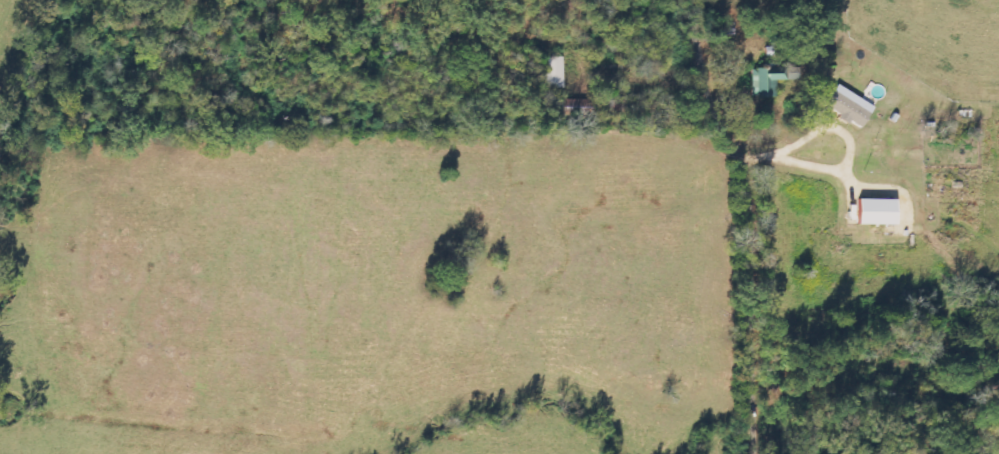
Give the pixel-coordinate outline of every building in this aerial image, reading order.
[(563,57),(546,57),(547,88),(564,88),(563,57)] [(775,80),(795,80),(795,68),(754,68),(754,97),(775,97),(775,80)] [(872,108),(837,84),(823,106),(858,129),(872,108)] [(893,225),(893,200),(856,199),(855,224),(893,225)]
